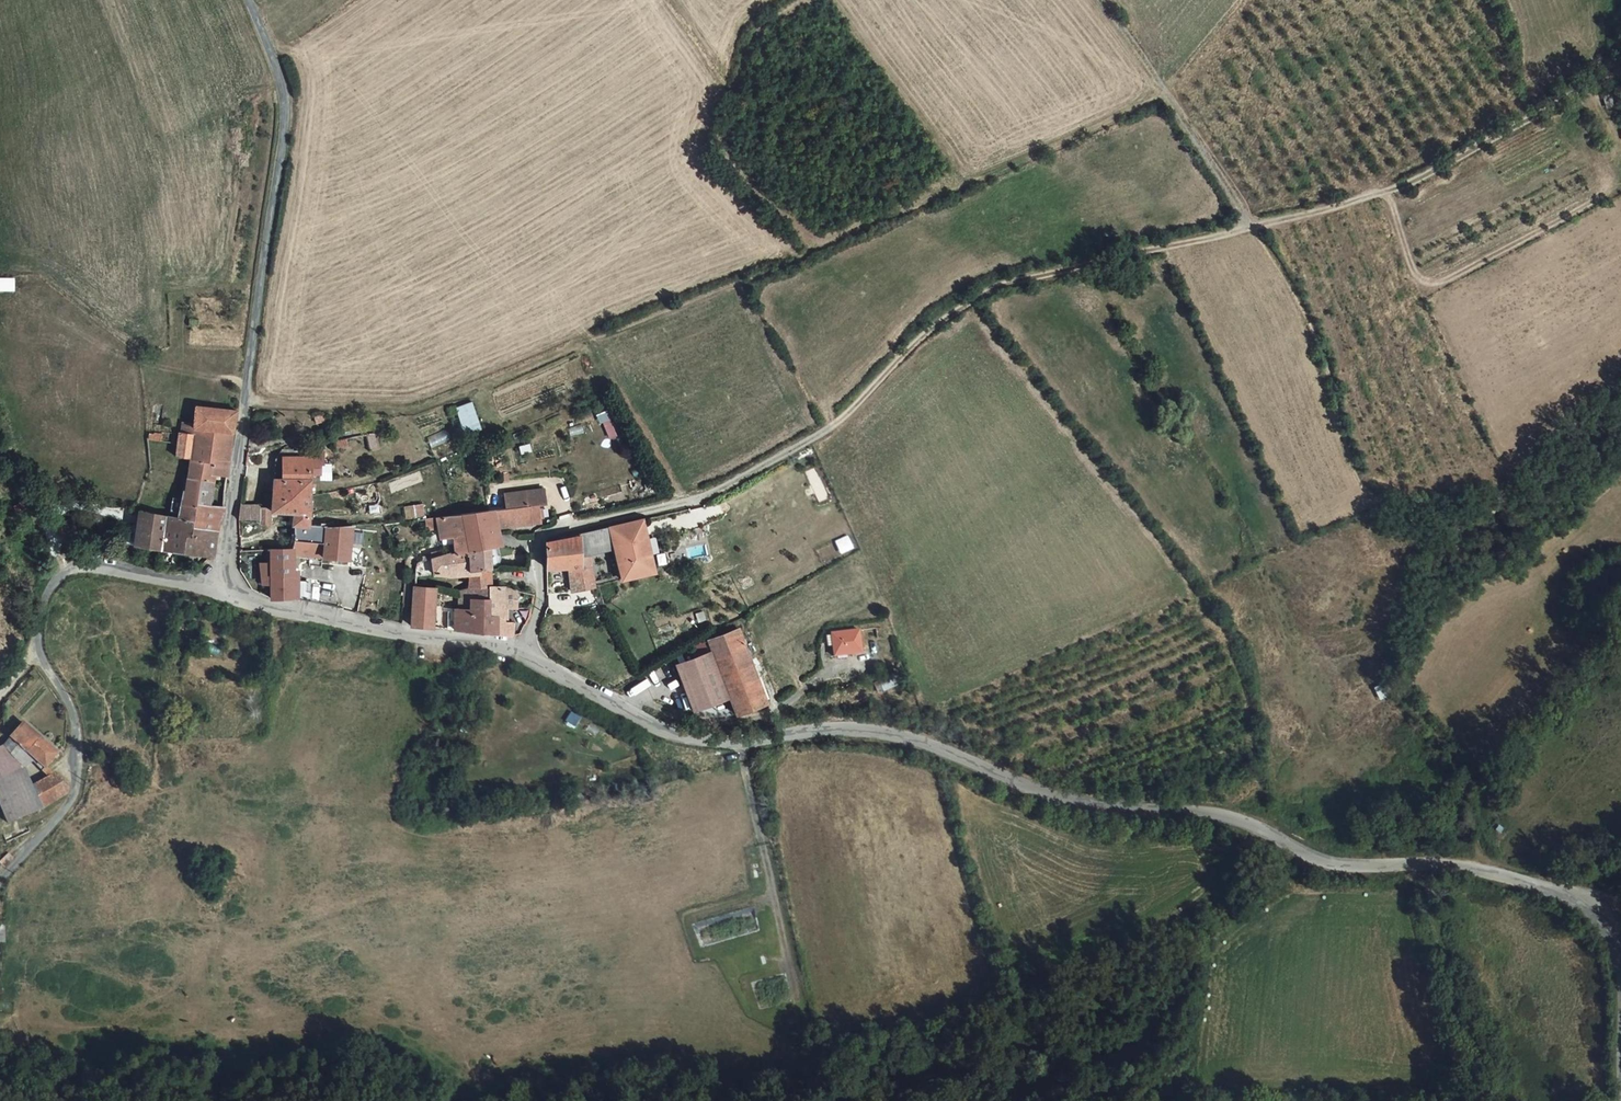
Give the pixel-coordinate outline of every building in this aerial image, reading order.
[(209,457),(190,453),(186,471),(215,475),(216,470),(228,472),(238,406),(197,402),(195,417),(194,423),(214,426),(209,457)] [(183,416),(179,427),(194,429),(190,453),(209,457),(214,426),(194,423),(195,417),(183,416)] [(190,453),(194,429),(179,427),(176,451),(190,453)] [(319,442),(314,442),(313,444),(287,444),(284,466),(273,466),(272,471),(272,487),(313,488),(314,463),(323,464),(325,454),(329,454),(329,442),(319,442)] [(212,499),(215,475),(186,471),(178,513),(191,515),(194,515),(221,519),(223,501),(212,499)] [(513,490),(514,503),(541,500),(548,498),(547,485),(513,490)] [(311,520),(313,488),(272,487),(271,503),(271,508),(294,510),(292,542),(323,538),(324,524),(324,520),(311,520)] [(499,505),(501,522),(545,515),(541,500),(514,503),(499,505)] [(471,509),(461,510),(470,549),(474,567),(497,564),(495,542),(503,540),(501,522),(499,505),(471,509)] [(185,549),(189,529),(166,525),(167,512),(165,511),(139,508),(135,541),(163,545),(185,549)] [(456,550),(470,549),(461,510),(452,511),(454,532),(456,550)] [(439,534),(454,532),(452,511),(436,514),(438,526),(439,534)] [(178,513),(167,512),(166,525),(189,529),(191,515),(178,513)] [(438,526),(436,514),(429,515),(430,527),(438,526)] [(645,514),(610,522),(615,543),(622,573),(658,565),(645,514)] [(75,515),(59,522),(64,536),(80,529),(75,515)] [(215,553),(221,519),(194,515),(192,530),(189,529),(185,549),(215,553)] [(583,530),(585,561),(571,562),(574,587),(598,582),(592,548),(615,543),(610,522),(583,528),(583,530)] [(292,542),(291,552),(294,552),(322,555),(350,555),(353,523),(324,524),(323,538),(292,542)] [(550,538),(550,563),(571,562),(585,561),(583,530),(550,538)] [(291,557),(291,552),(292,542),(272,543),(272,557),(291,557)] [(447,552),(432,553),(436,572),(474,567),(470,549),(456,550),(447,552)] [(291,557),(272,557),(272,581),(272,595),(295,595),(294,572),(294,552),(291,552),(291,557)] [(272,557),(262,558),(262,580),(272,581),(272,557)] [(439,586),(416,584),(415,623),(439,624),(439,606),(439,586)] [(490,598),(489,585),(462,585),(462,606),(471,607),(472,598),(490,598)] [(517,620),(507,620),(507,601),(507,587),(497,585),(489,585),(490,598),(490,608),(502,609),(503,628),(517,629),(517,620)] [(519,589),(507,587),(507,601),(519,603),(519,589)] [(471,607),(462,606),(462,608),(461,608),(461,626),(503,628),(502,609),(490,608),(490,598),(472,598),(471,607)] [(768,698),(740,623),(710,634),(715,645),(732,692),(738,709),(768,698)] [(863,648),(860,625),(833,629),(836,651),(863,648)] [(678,659),(695,705),(732,692),(715,645),(678,659)] [(4,739),(0,741),(0,797),(8,817),(42,803),(32,779),(24,763),(36,754),(47,763),(59,747),(24,717),(4,739)] [(32,779),(42,803),(67,787),(69,783),(69,781),(55,767),(32,779)]
